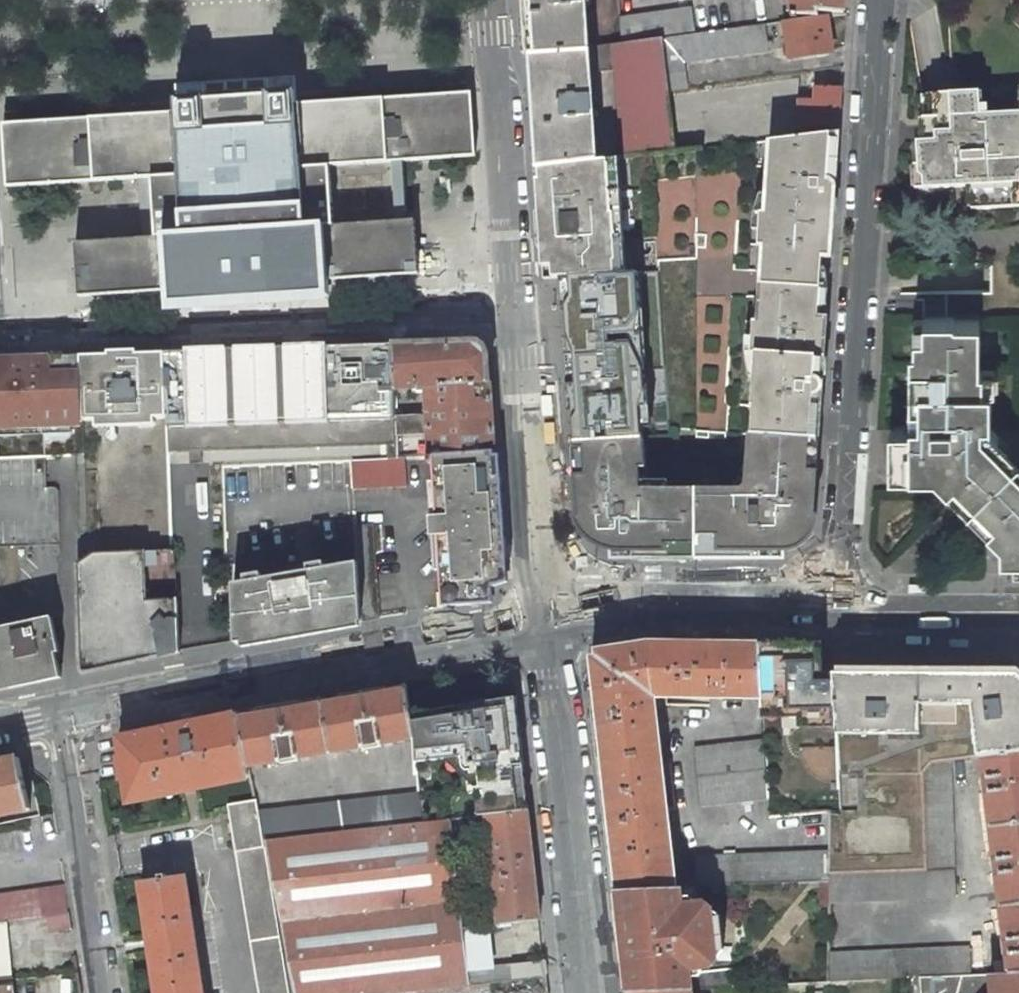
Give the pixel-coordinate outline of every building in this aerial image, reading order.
[(528,56),(589,52),(588,47),(585,0),(524,0),(528,56)] [(790,15),(818,16),(818,11),(843,13),(844,0),(791,0),(790,15)] [(691,8),(619,18),(621,44),(661,38),(694,34),(691,8)] [(832,52),(827,15),(818,16),(790,20),(783,21),(789,58),(832,52)] [(694,34),(661,38),(668,91),(687,88),(683,63),(768,51),(767,46),(772,46),(772,41),(766,41),(764,24),(694,34)] [(589,52),(528,56),(537,163),(596,162),(590,72),(613,69),(624,159),(675,153),(668,91),(661,38),(621,44),(588,47),(589,52)] [(174,84),(175,101),(202,99),(269,94),(296,93),(295,76),(174,84)] [(799,126),(839,128),(841,87),(815,86),(815,102),(800,101),(799,126)] [(418,274),(414,220),(333,226),(329,166),(388,162),(475,156),(471,92),(384,98),(297,104),(296,93),(269,94),(202,99),(175,101),(176,113),(92,119),(3,124),(7,187),(95,181),(139,178),(153,177),(157,238),(142,239),(75,243),(78,296),(187,289),(187,291),(309,283),(309,281),(331,279),(418,274)] [(906,189),(961,186),(962,208),(1015,205),(1014,195),(1018,191),(1017,160),(1018,159),(1018,112),(987,114),(987,105),(980,105),(979,92),(933,94),(934,105),(930,109),(930,125),(926,130),(927,137),(924,141),(916,141),(911,141),(908,141),(909,165),(905,165),(906,189)] [(752,434),(810,438),(813,395),(814,394),(816,394),(817,394),(818,393),(819,392),(820,391),(821,390),(821,388),(822,387),(826,319),(818,319),(822,257),(830,257),(834,188),(834,187),(834,186),(834,185),(833,184),(833,183),(832,183),(831,182),(830,181),(829,181),(827,180),(830,141),(837,141),(838,133),(771,141),(766,212),(760,211),(758,245),(764,246),(759,321),(753,320),(751,353),(757,353),(752,434)] [(834,188),(837,141),(830,141),(827,180),(829,181),(830,181),(831,182),(832,183),(833,183),(833,184),(834,185),(834,186),(834,187),(834,188)] [(537,163),(543,279),(563,277),(588,276),(618,276),(618,275),(626,274),(618,159),(596,162),(537,163)] [(157,238),(153,177),(139,178),(142,239),(157,238)] [(563,277),(574,443),(643,438),(643,429),(648,428),(638,273),(626,274),(618,275),(618,276),(588,276),(563,277)] [(1014,554),(1014,564),(1018,564),(1018,456),(1008,445),(1002,451),(992,441),(999,435),(990,427),(989,386),(983,386),(982,369),(980,369),(979,320),(955,321),(952,318),(923,318),(923,334),(914,334),(914,363),(910,368),(910,404),(919,404),(919,420),(910,420),(910,426),(893,426),(893,472),(935,472),(957,495),(962,489),(983,511),(978,516),(1001,539),(1001,554),(1014,554)] [(923,334),(923,318),(914,318),(914,334),(923,334)] [(469,342),(392,344),(393,389),(427,387),(427,385),(489,381),(488,358),(469,342)] [(216,350),(219,450),(396,444),(396,435),(395,417),(393,389),(392,344),(325,346),(326,357),(227,361),(227,350),(216,350)] [(216,350),(164,352),(167,417),(168,452),(219,450),(216,350)] [(83,420),(167,417),(164,352),(80,355),(83,420)] [(80,355),(77,356),(60,356),(0,362),(0,457),(81,454),(84,454),(83,420),(80,355)] [(993,369),(982,369),(983,386),(989,386),(993,386),(993,369)] [(425,433),(425,439),(431,438),(432,455),(494,451),(489,381),(427,385),(427,387),(428,403),(423,404),(424,415),(395,417),(396,435),(425,433)] [(813,395),(810,438),(818,438),(822,387),(821,388),(821,390),(820,391),(819,392),(818,393),(817,394),(816,394),(814,394),(813,395)] [(919,404),(910,404),(910,420),(919,420),(919,404)] [(741,488),(696,488),(697,559),(784,558),(784,551),(792,550),(799,547),(804,544),(795,533),(795,531),(812,531),(816,473),(809,473),(809,465),(807,460),(808,445),(818,445),(818,438),(810,438),(752,434),(749,434),(746,485),(741,488)] [(1002,451),(1008,445),(999,435),(992,441),(1002,451)] [(643,438),(574,443),(575,459),(583,458),(584,468),(576,468),(577,482),(581,529),(588,537),(593,542),(604,548),(613,550),(631,551),(631,559),(697,559),(696,488),(641,488),(640,468),(646,468),(644,438),(643,438)] [(816,473),(818,445),(808,445),(807,460),(809,465),(809,473),(816,473)] [(437,534),(442,601),(487,598),(486,579),(502,579),(494,451),(432,455),(436,518),(431,518),(433,535),(437,534)] [(406,485),(404,457),(397,457),(352,460),(354,488),(406,485)] [(583,458),(575,459),(576,468),(584,468),(583,458)] [(358,562),(361,621),(378,618),(373,525),(356,526),(358,562)] [(812,534),(812,531),(795,531),(795,533),(804,544),(806,542),(812,534)] [(173,599),(172,550),(109,552),(102,552),(78,569),(81,670),(83,672),(86,672),(179,653),(176,599),(173,599)] [(614,559),(631,559),(631,551),(613,550),(614,559)] [(358,562),(233,584),(235,643),(361,621),(358,562)] [(0,629),(0,691),(61,678),(55,654),(59,653),(52,618),(0,629)] [(665,697),(762,699),(759,644),(747,643),(656,642),(648,641),(607,648),(592,667),(617,890),(676,888),(654,694),(663,694),(665,697)] [(779,644),(759,644),(762,699),(762,709),(789,707),(790,717),(798,717),(836,715),(834,673),(823,673),(821,642),(779,644)] [(834,673),(835,695),(836,715),(836,725),(841,812),(830,811),(830,852),(829,872),(924,868),(921,773),(930,760),(950,758),(981,755),(1018,750),(1018,676),(1017,674),(834,673)] [(411,716),(407,686),(322,700),(331,752),(414,738),(411,716)] [(514,696),(411,716),(414,738),(414,740),(415,765),(460,758),(462,773),(476,771),(478,788),(474,789),(478,816),(485,815),(527,809),(514,696)] [(331,752),(322,700),(236,713),(246,767),(331,752)] [(790,717),(789,707),(762,709),(763,718),(790,717)] [(248,774),(246,767),(236,713),(119,737),(122,757),(119,758),(123,782),(126,781),(130,802),(248,774)] [(836,725),(836,715),(798,717),(799,727),(836,725)] [(695,749),(701,804),(768,798),(764,742),(695,749)] [(981,755),(984,778),(980,779),(981,786),(985,785),(990,827),(1018,823),(1018,750),(981,755)] [(0,759),(0,815),(24,810),(13,757),(0,759)] [(955,898),(950,758),(930,760),(921,773),(924,868),(829,872),(829,882),(828,902),(955,898)] [(419,793),(417,793),(338,802),(343,833),(423,823),(419,793)] [(258,810),(256,799),(227,804),(258,992),(290,992),(263,842),(258,810)] [(338,802),(258,810),(263,842),(343,833),(338,802)] [(497,924),(540,919),(527,809),(485,815),(490,861),(488,861),(490,875),(491,875),(497,924)] [(461,930),(471,929),(458,819),(448,820),(461,930)] [(263,842),(294,992),(391,992),(468,984),(466,970),(461,930),(448,820),(423,823),(343,833),(263,842)] [(990,827),(994,859),(990,860),(991,867),(995,866),(1000,906),(1018,904),(1018,823),(990,827)] [(830,852),(698,858),(697,886),(822,881),(829,882),(829,872),(830,852)] [(140,882),(157,992),(203,992),(186,876),(140,882)] [(822,881),(821,906),(828,906),(828,902),(829,882),(822,881)] [(7,921),(46,916),(69,913),(63,883),(0,892),(0,922),(7,921)] [(679,888),(676,888),(617,890),(629,992),(691,989),(688,973),(688,968),(711,966),(715,961),(709,908),(704,904),(695,905),(681,906),(680,897),(679,888)] [(695,901),(689,897),(680,897),(681,906),(695,905),(695,901)] [(1000,906),(1004,939),(1000,940),(1001,947),(1005,947),(1009,974),(1018,973),(1018,904),(1000,906)] [(720,916),(709,908),(715,961),(723,951),(720,916)] [(48,931),(71,928),(69,913),(46,916),(48,931)] [(7,921),(0,922),(0,992),(15,992),(7,921)] [(466,970),(494,966),(490,926),(471,929),(461,930),(466,970)] [(968,946),(827,953),(826,982),(918,977),(970,975),(968,946)] [(545,962),(511,965),(513,980),(546,977),(545,962)] [(494,966),(466,970),(468,984),(513,980),(511,965),(494,966)] [(732,967),(688,973),(691,989),(693,988),(735,986),(732,967)] [(1009,974),(970,975),(918,977),(920,992),(1018,992),(1018,973),(1009,974)]
